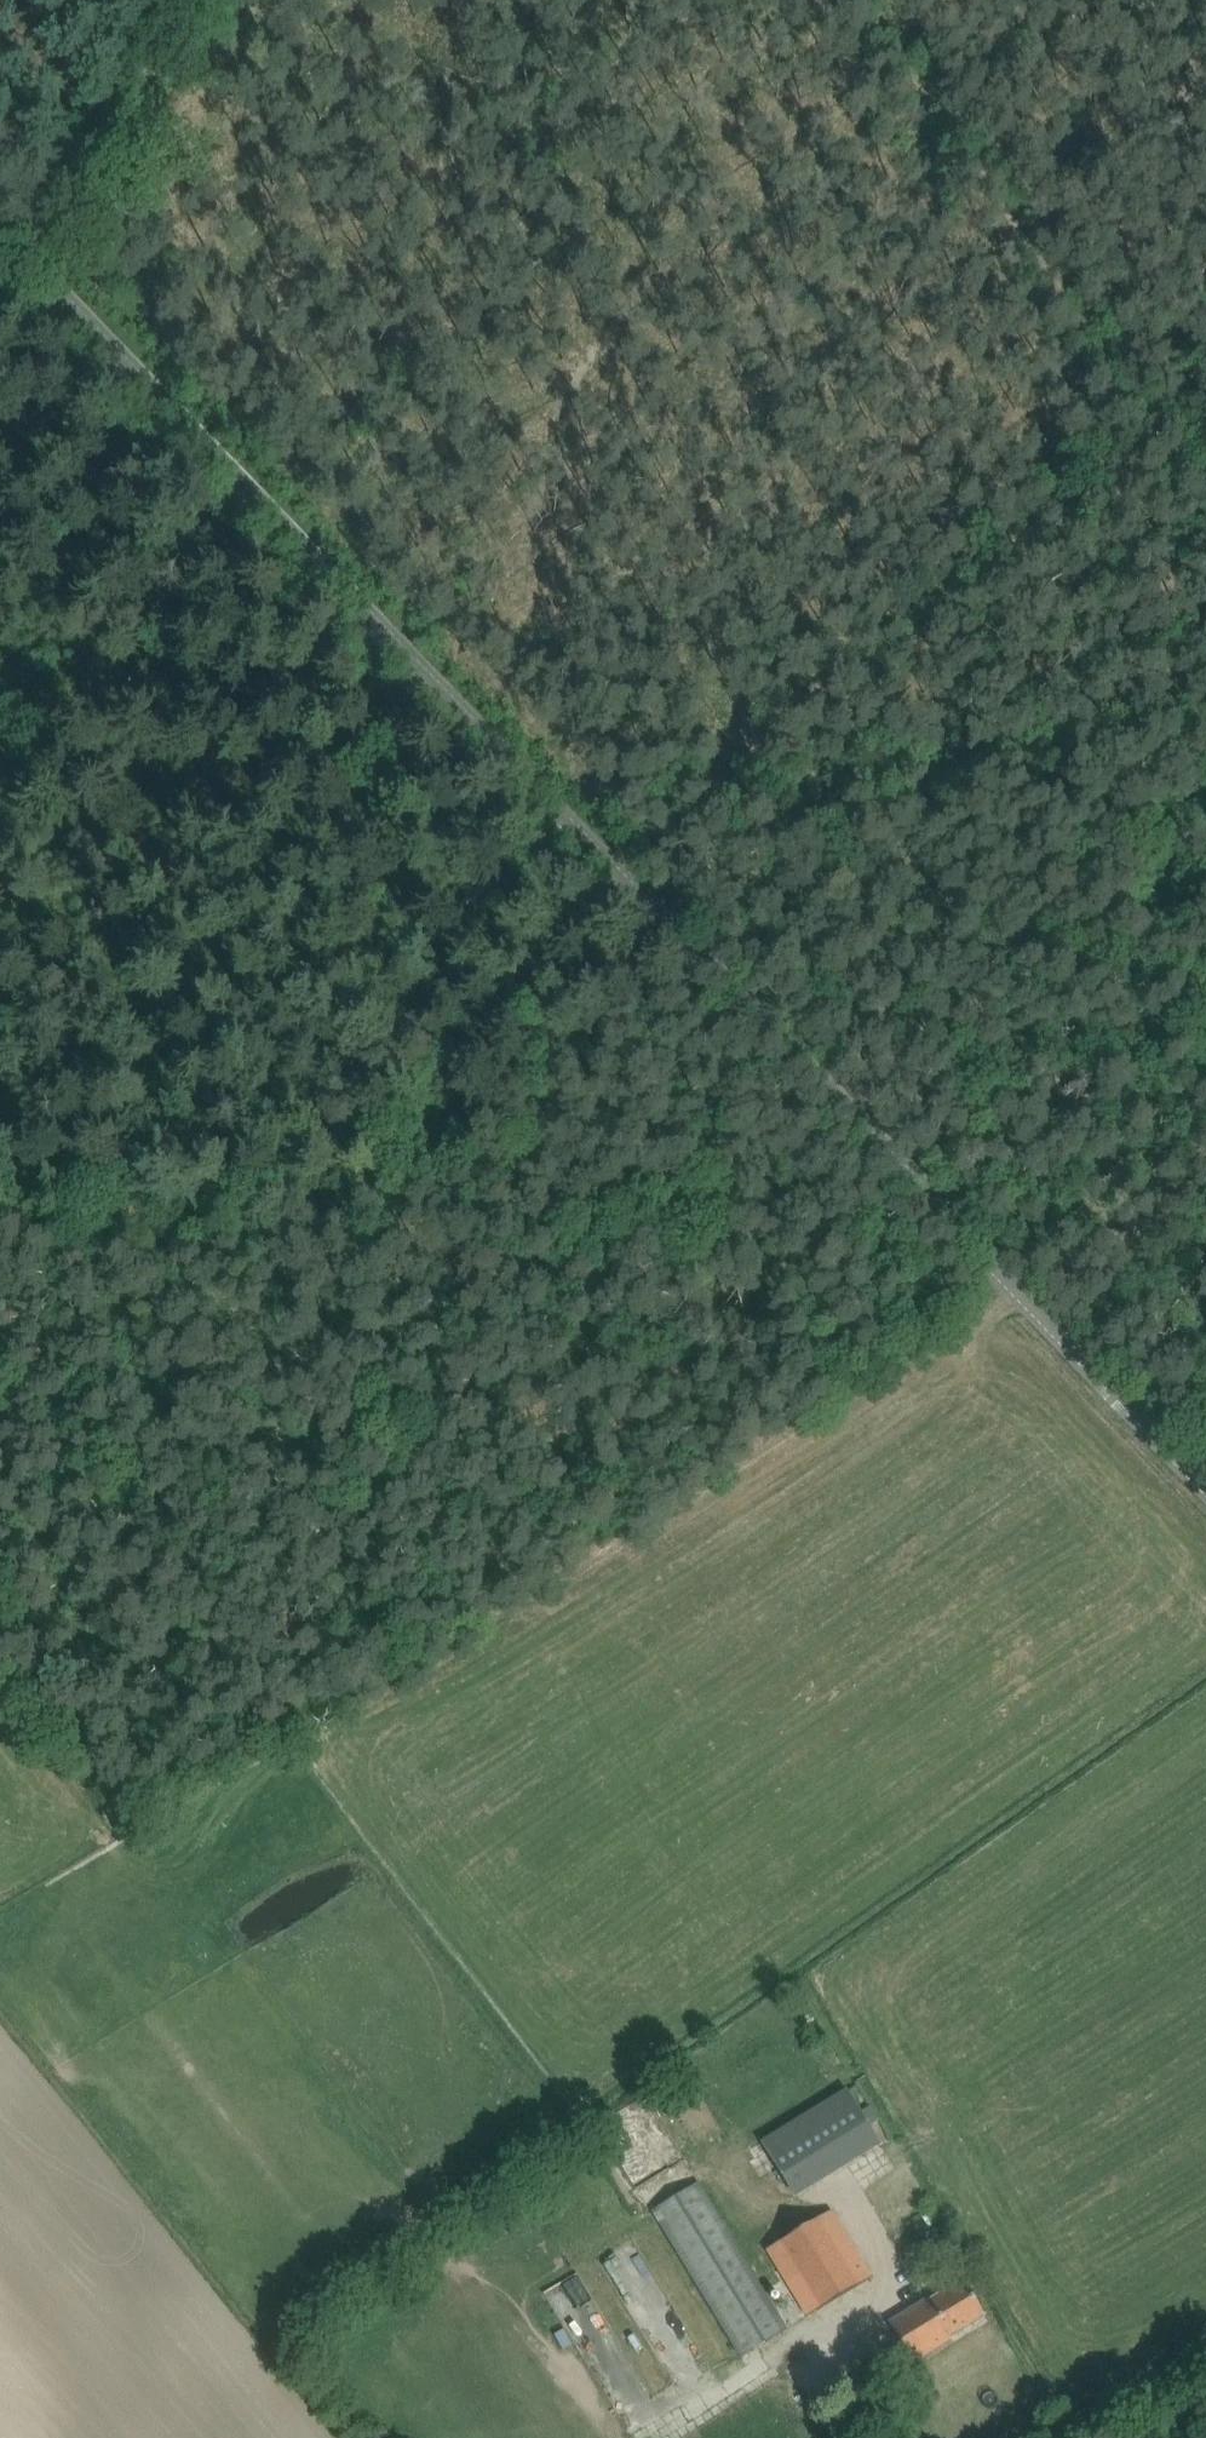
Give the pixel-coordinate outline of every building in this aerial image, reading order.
[(876,2150),(844,2090),(758,2145),(792,2200),(876,2150)] [(699,2182),(651,2211),(740,2358),(788,2329),(699,2182)] [(807,2318),(873,2276),(832,2211),(766,2251),(807,2318)] [(889,2324),(900,2342),(912,2363),(952,2339),(951,2337),(985,2317),(973,2296),(962,2279),(889,2324)]
